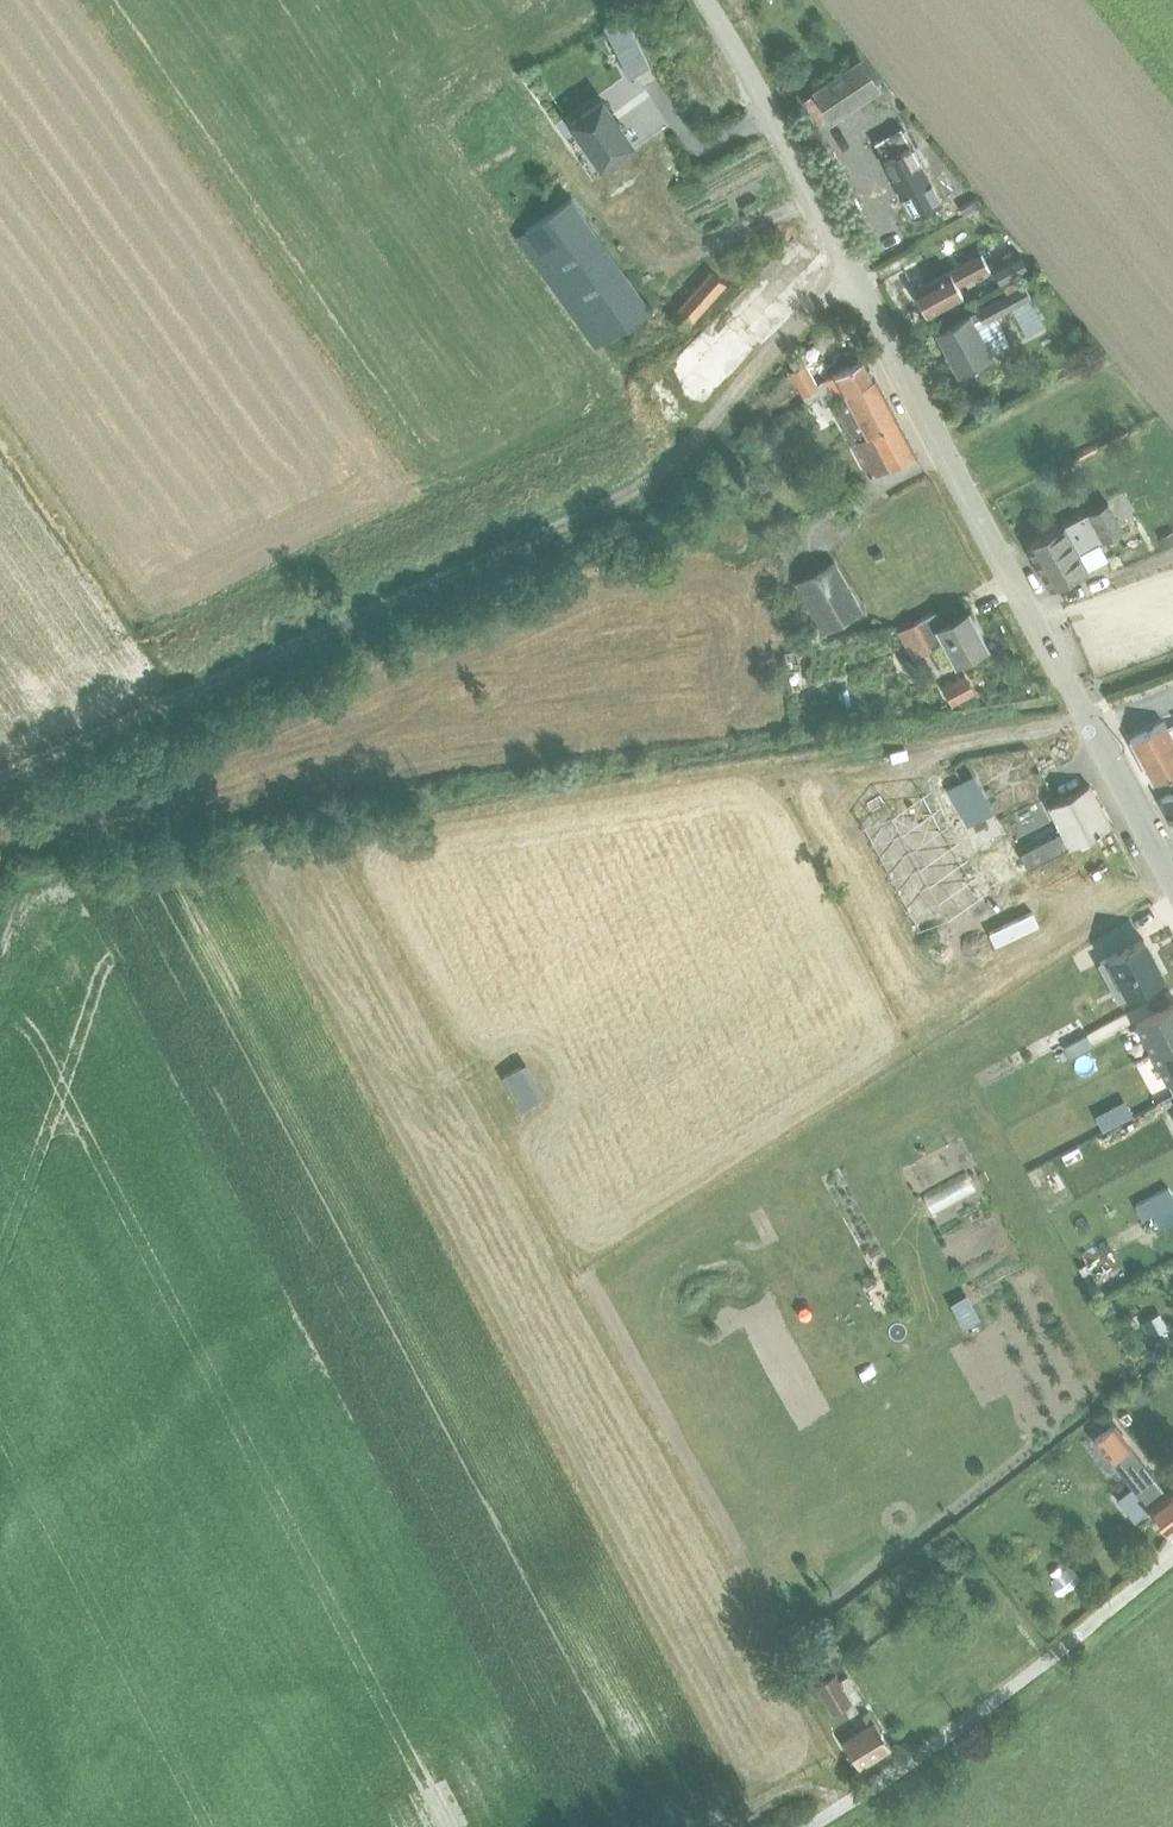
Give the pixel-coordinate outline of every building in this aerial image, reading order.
[(605,26),(633,81),(651,72),(624,16),(605,26)] [(865,50),(811,82),(834,120),(888,88),(865,50)] [(822,123),(831,115),(811,92),(802,101),(822,123)] [(600,100),(568,122),(599,165),(630,143),(600,100)] [(912,147),(887,164),(921,217),(947,199),(912,147)] [(649,310),(604,247),(569,198),(514,236),(549,286),(593,349),(649,310)] [(1010,250),(1001,255),(1006,262),(993,269),(1000,283),(1027,269),(1020,255),(1014,258),(1010,250)] [(958,285),(990,268),(983,255),(929,285),(918,264),(905,271),(917,292),(916,293),(928,315),(964,295),(958,285)] [(686,330),(727,286),(712,272),(671,317),(686,330)] [(1043,325),(1029,298),(1031,297),(1024,285),(936,332),(959,374),(992,357),(990,353),(1010,342),(996,316),(1011,308),(1025,334),(1043,325)] [(806,366),(792,373),(803,396),(806,401),(820,393),(826,405),(845,395),(875,379),(865,360),(819,385),(816,386),(806,366)] [(847,399),(831,407),(870,479),(916,454),(875,379),(845,395),(847,399)] [(1077,552),(1108,536),(1121,529),(1108,504),(1086,515),(1028,546),(1051,590),(1087,571),(1077,552)] [(823,633),(862,611),(833,561),(794,582),(823,633)] [(1130,591),(1134,609),(1161,602),(1162,609),(1172,607),(1172,580),(1130,591)] [(986,648),(968,612),(947,623),(939,609),(914,622),(928,649),(942,642),(954,664),(963,660),(964,663),(974,658),(973,655),(986,648)] [(1106,623),(1112,643),(1160,630),(1155,610),(1106,623)] [(873,616),(870,621),(879,625),(882,621),(873,616)] [(966,674),(943,685),(952,704),(976,692),(966,674)] [(1169,727),(1165,720),(1130,739),(1153,782),(1172,771),(1172,725),(1169,727)] [(974,774),(951,787),(970,822),(993,809),(974,774)] [(1061,831),(1020,853),(1029,868),(1111,824),(1090,783),(1048,806),(1061,831)] [(1161,797),(1172,820),(1172,790),(1161,797)] [(964,867),(975,895),(1025,876),(1014,848),(964,867)] [(1144,937),(1098,962),(1118,1000),(1165,975),(1144,937)] [(1172,1041),(1172,1003),(1136,1023),(1152,1052),(1172,1041)] [(1096,1043),(1119,1030),(1113,1019),(1090,1032),(1096,1043)] [(1087,1033),(1064,1045),(1071,1057),(1094,1045),(1087,1033)] [(1152,1052),(1168,1081),(1172,1079),(1172,1041),(1152,1052)] [(526,1061),(501,1075),(521,1110),(546,1095),(526,1061)] [(1133,1114),(1125,1098),(1096,1114),(1104,1129),(1133,1114)] [(1169,1185),(1136,1203),(1144,1218),(1153,1213),(1172,1203),(1172,1193),(1169,1185)] [(1153,1213),(1160,1227),(1172,1221),(1172,1203),(1153,1213)] [(968,1292),(952,1300),(965,1326),(981,1318),(968,1292)] [(1160,1311),(1142,1320),(1150,1336),(1169,1327),(1160,1311)] [(1144,1381),(1126,1395),(1134,1406),(1152,1392),(1144,1381)] [(1093,1439),(1109,1460),(1111,1459),(1153,1513),(1151,1514),(1154,1518),(1156,1516),(1170,1534),(1172,1531),(1172,1484),(1166,1490),(1115,1422),(1093,1439)] [(836,1672),(816,1684),(832,1713),(861,1696),(849,1674),(840,1679),(836,1672)] [(868,1722),(842,1739),(860,1766),(891,1746),(868,1709),(863,1713),(868,1722)]
